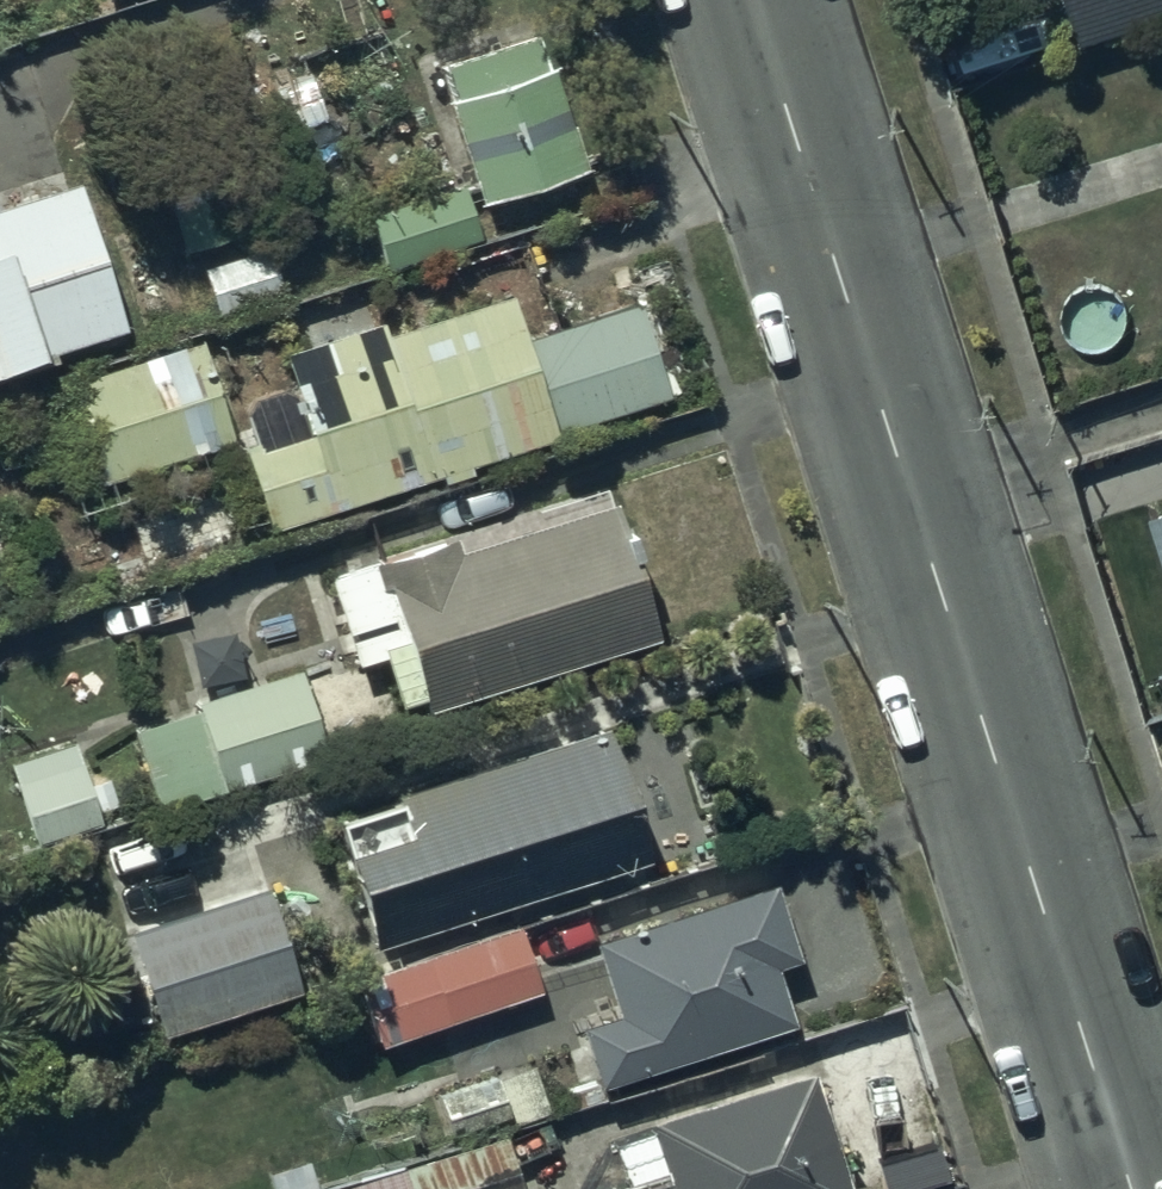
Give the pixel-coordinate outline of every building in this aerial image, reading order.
[(1072,42),(1161,13),(1161,0),(1059,0),(1072,42)] [(431,63),(441,94),(435,96),(470,203),(581,166),(546,59),(538,62),(528,31),(431,63)] [(213,160),(153,179),(176,249),(236,230),(213,160)] [(48,358),(44,347),(116,324),(67,178),(0,200),(0,373),(48,358)] [(454,180),(359,209),(377,268),(472,239),(454,180)] [(631,300),(517,337),(504,297),(533,287),(516,235),(440,260),(456,307),(378,333),(373,317),(270,350),(281,384),(232,400),(244,437),(232,441),(261,528),(548,434),(547,431),(662,394),(631,300)] [(264,245),(196,266),(211,314),(279,293),(264,245)] [(189,338),(39,384),(32,386),(49,443),(69,437),(83,483),(221,440),(189,338)] [(413,697),(417,709),(651,636),(605,488),(446,538),(444,532),(359,558),(361,562),(319,575),(347,663),(374,655),(390,705),(413,697)] [(1137,507),(1161,585),(1161,499),(1137,507)] [(120,727),(145,809),(318,757),(291,665),(182,698),(185,707),(120,727)] [(596,727),(383,793),(385,799),(322,818),(362,947),(637,861),(596,727)] [(70,737),(0,758),(0,765),(23,841),(95,819),(70,737)] [(764,879),(581,938),(605,1012),(567,1024),(587,1086),(784,1022),(766,964),(789,956),(764,879)] [(258,885),(116,929),(149,1036),(291,992),(258,885)] [(513,925),(345,977),(365,1043),(533,991),(513,925)] [(639,1120),(662,1188),(839,1188),(800,1068),(639,1120)] [(495,1075),(432,1097),(446,1137),(509,1114),(495,1075)] [(389,1163),(396,1188),(512,1188),(496,1132),(389,1163)]
